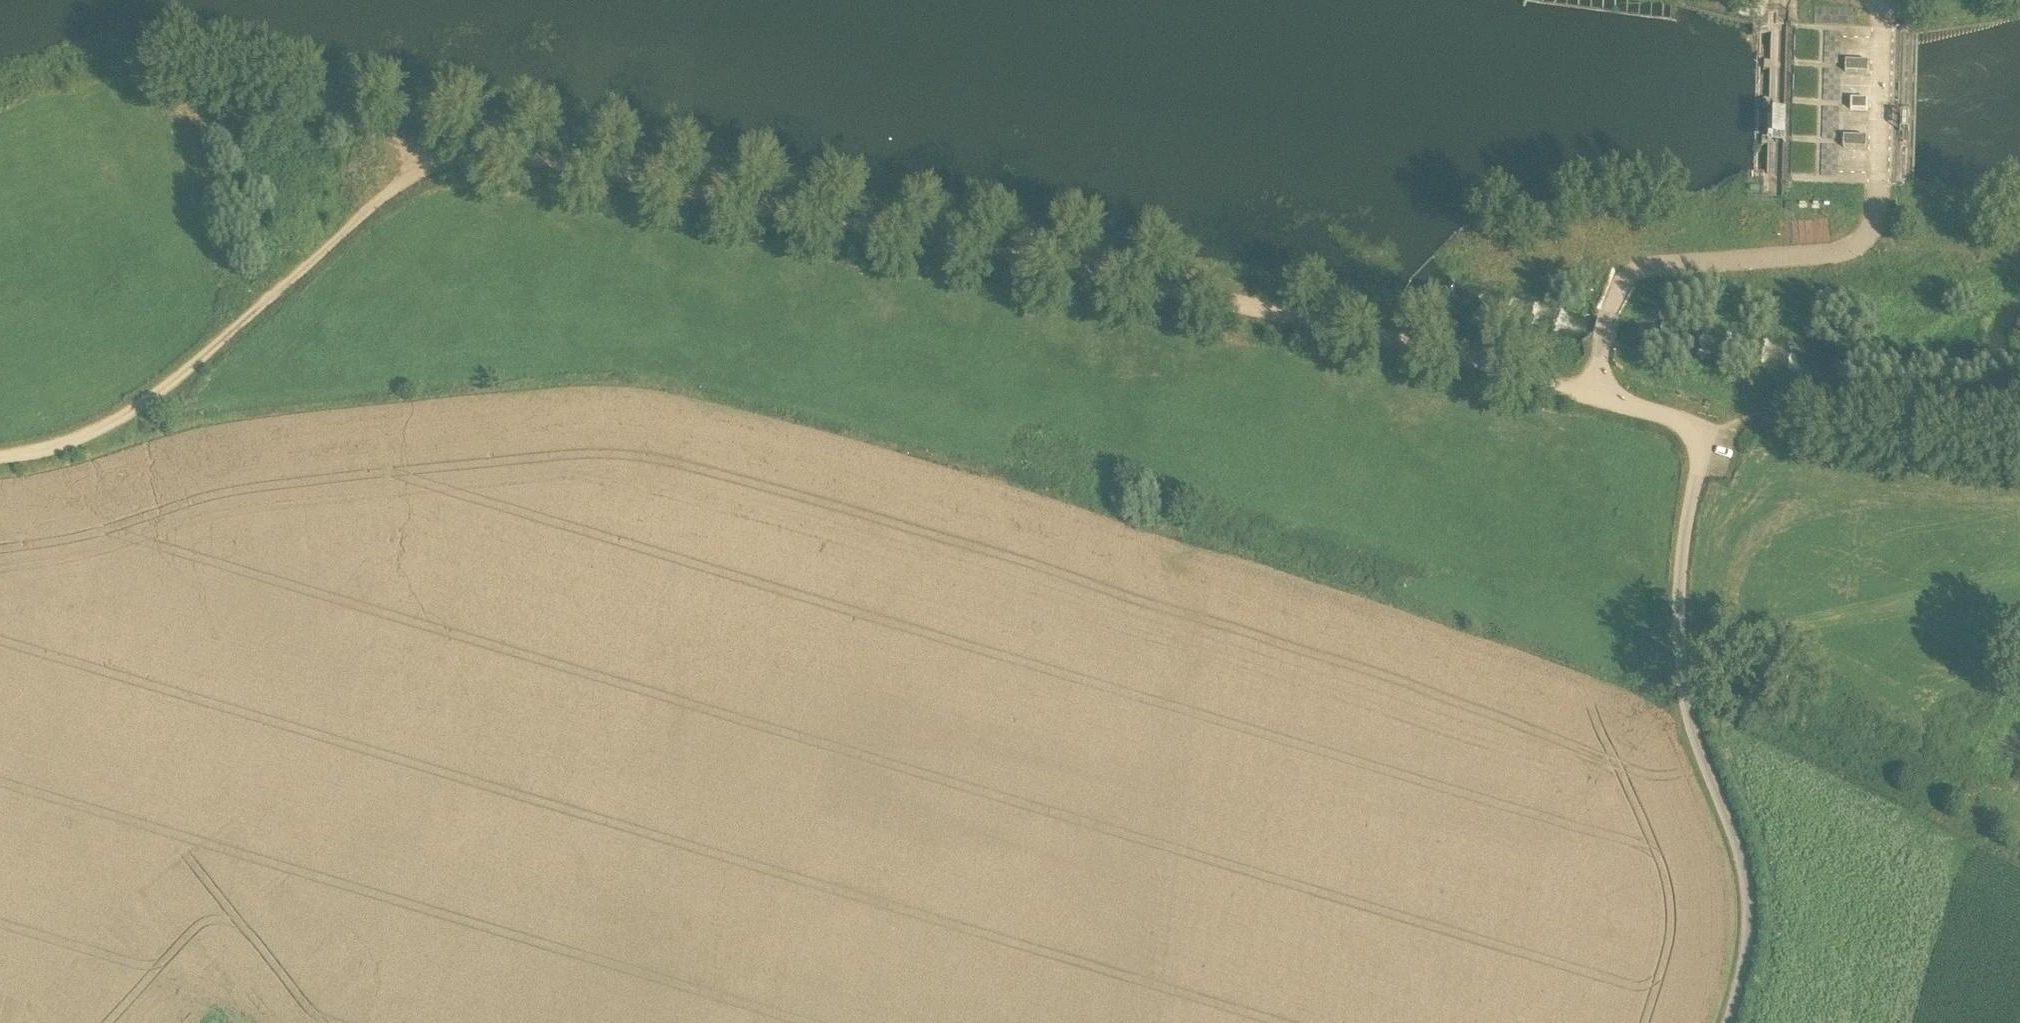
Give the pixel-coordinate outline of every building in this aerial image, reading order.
[(1902,33),(1794,29),(1789,176),(1896,180),(1902,33)]
